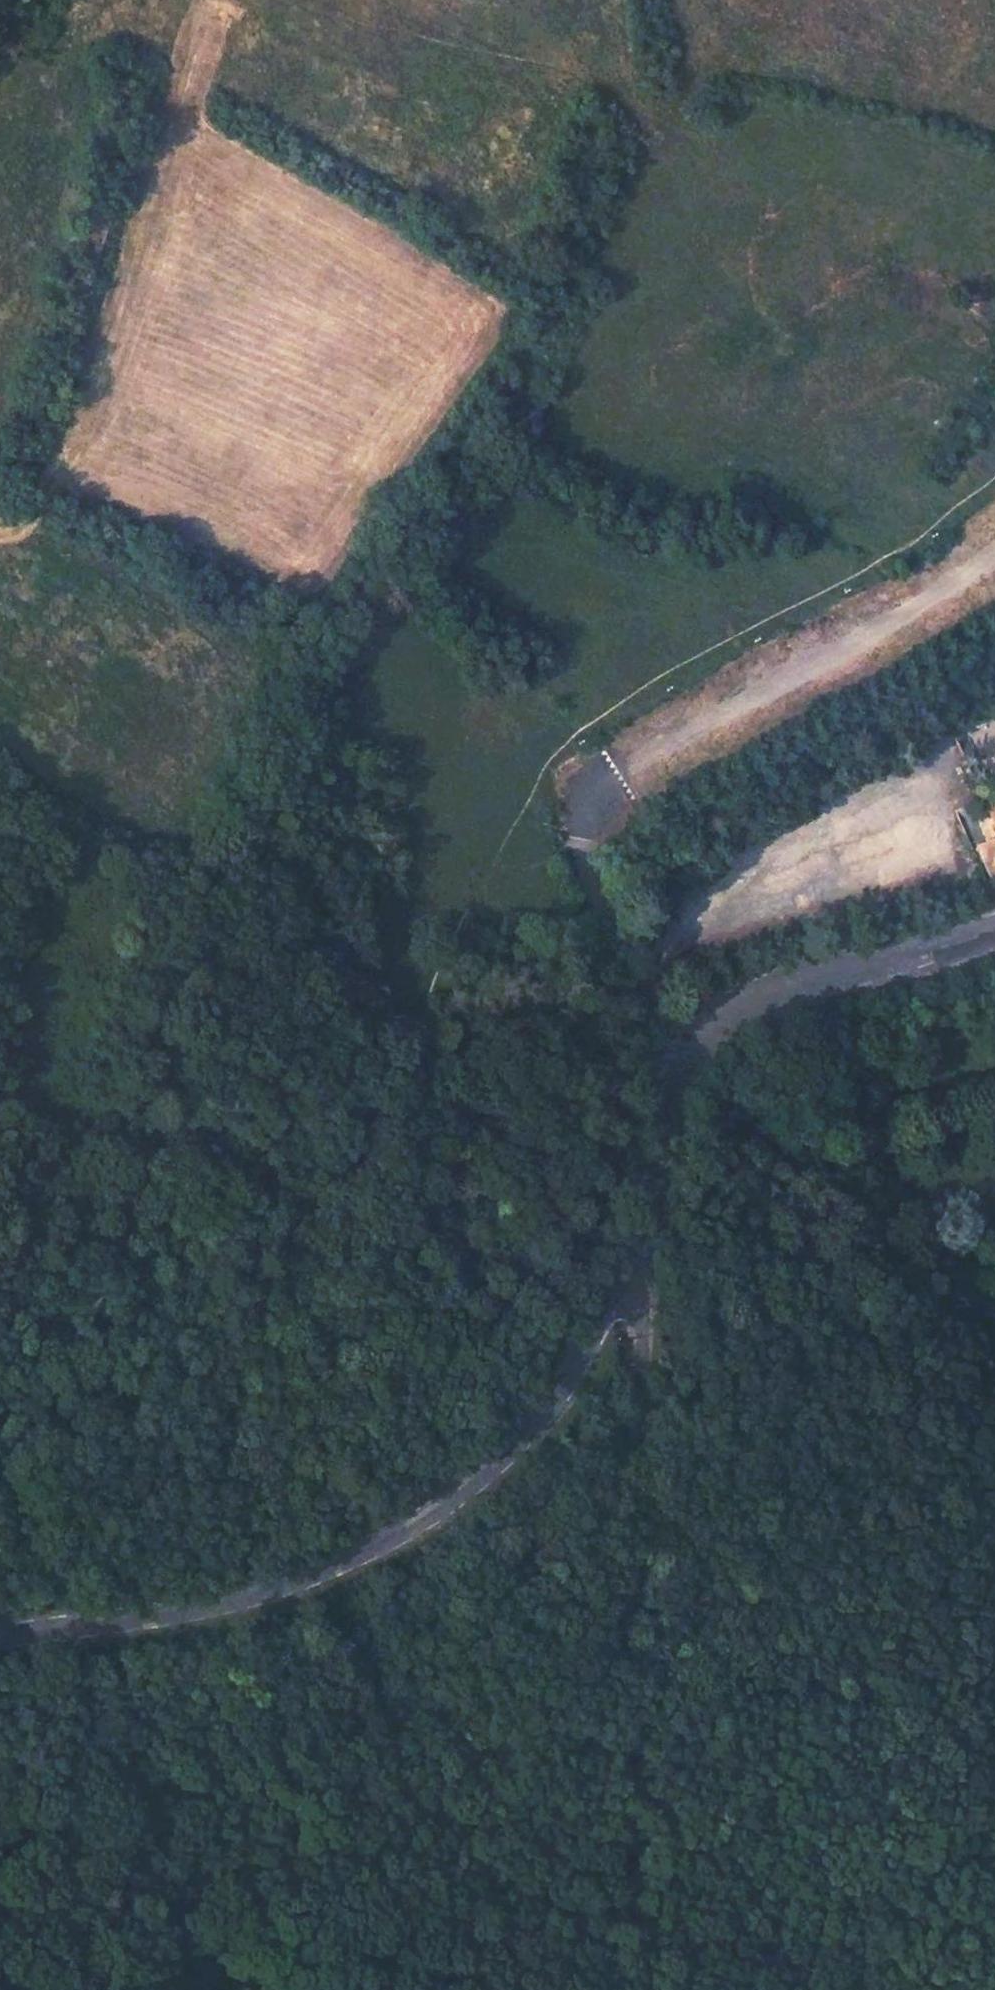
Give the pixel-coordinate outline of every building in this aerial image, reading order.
[(978,795),(969,798),(978,815),(974,818),(984,842),(971,849),(990,894),(994,893),(994,788),(978,795)]
